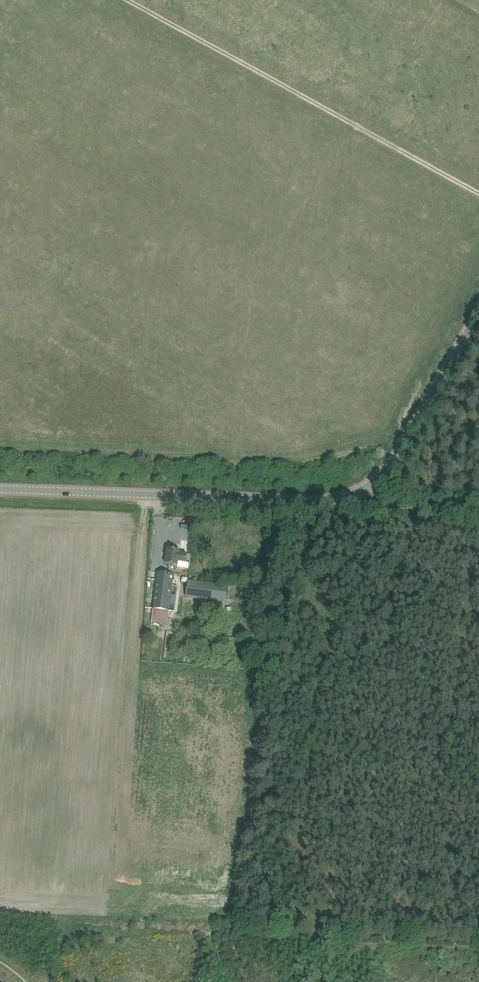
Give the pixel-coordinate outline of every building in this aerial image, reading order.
[(168,549),(166,564),(177,566),(177,568),(188,569),(189,563),(187,563),(188,555),(180,554),(180,550),(173,549),(174,548),(173,547),(170,546),(169,547),(169,549),(168,549)] [(159,573),(154,617),(153,623),(168,625),(174,575),(159,573)] [(185,597),(226,601),(228,585),(187,580),(185,597)]
